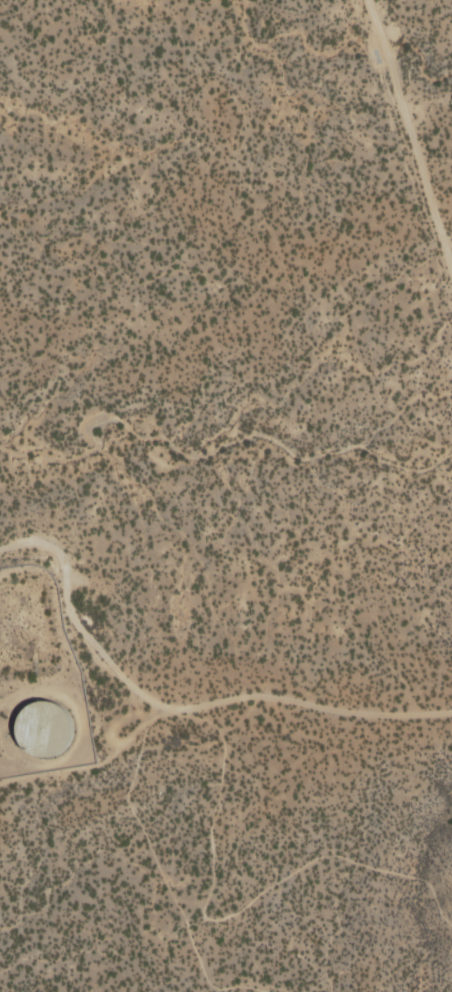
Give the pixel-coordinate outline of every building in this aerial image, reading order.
[(74,703),(30,703),(29,755),(74,756),(74,703)]
